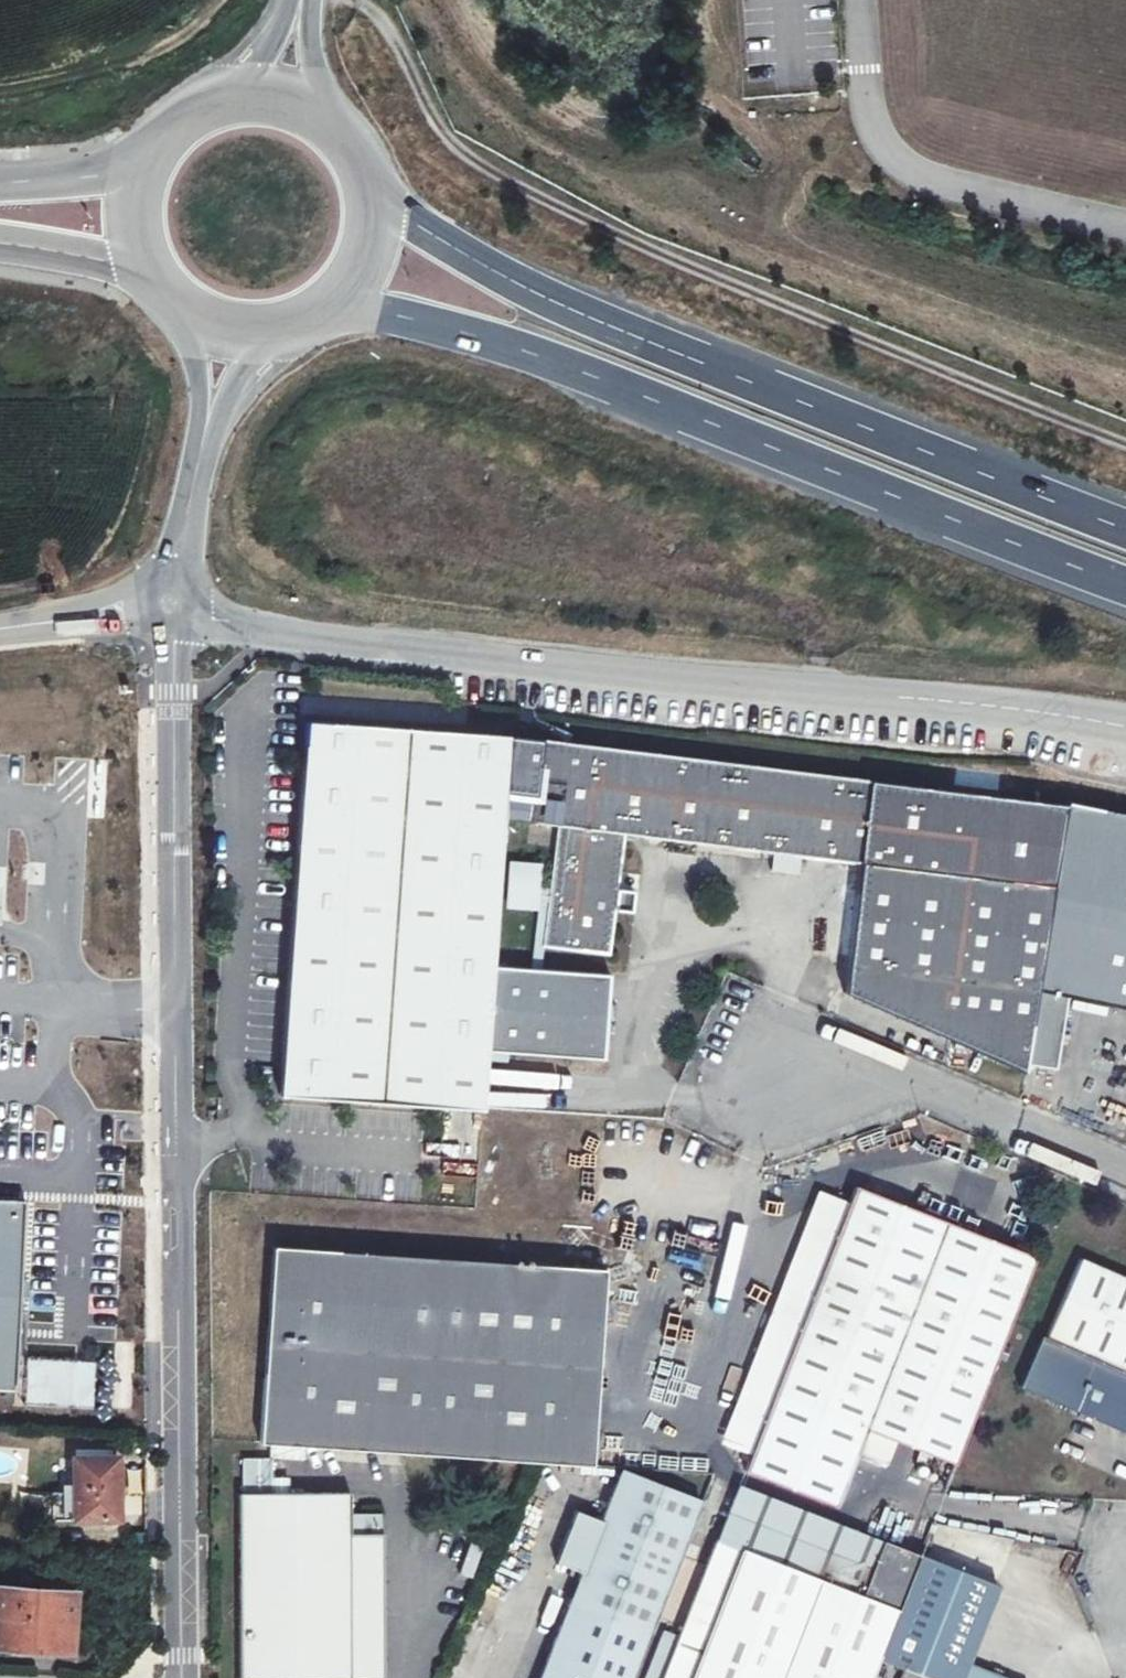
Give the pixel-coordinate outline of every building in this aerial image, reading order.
[(301,723),(276,1098),(451,1110),(454,1061),(482,1062),(504,737),(301,723)] [(538,743),(527,826),(554,829),(547,895),(531,894),(534,868),(511,866),(506,911),(529,913),(530,902),(545,904),(540,951),(608,959),(622,838),(771,856),(769,873),(796,877),(798,859),(857,866),(842,996),(873,1009),(953,1018),(950,1040),(949,1049),(1020,1074),(1052,805),(538,743)] [(1090,795),(1080,884),(1125,891),(1125,802),(1090,795)] [(953,1018),(873,1009),(950,1040),(953,1018)] [(454,1061),(451,1110),(479,1111),(482,1062),(454,1061)] [(0,1181),(0,1395),(20,1396),(34,1183),(0,1181)] [(747,1452),(739,1474),(826,1510),(847,1454),(856,1430),(888,1442),(942,1463),(1021,1258),(846,1192),(836,1217),(747,1452)] [(810,1208),(721,1442),(747,1452),(836,1217),(810,1208)] [(606,1274),(268,1253),(257,1444),(532,1461),(594,1465),(606,1274)] [(1042,1341),(1125,1377),(1125,1285),(1074,1263),(1042,1341)] [(1036,1341),(1015,1392),(1125,1439),(1125,1378),(1036,1341)] [(856,1430),(847,1454),(879,1466),(888,1442),(856,1430)] [(119,1532),(119,1472),(72,1474),(74,1532),(119,1532)] [(690,1504),(608,1473),(591,1522),(563,1511),(543,1565),(570,1575),(530,1677),(626,1677),(690,1504)] [(235,1496),(267,1497),(267,1478),(216,1477),(216,1496),(235,1496)] [(347,1495),(267,1497),(235,1496),(239,1677),(341,1677),(338,1537),(349,1537),(347,1495)] [(850,1545),(736,1500),(717,1549),(854,1601),(877,1543),(854,1535),(850,1545)] [(349,1537),(338,1537),(341,1677),(385,1677),(382,1535),(349,1537)] [(875,1656),(912,1557),(877,1543),(854,1601),(717,1549),(715,1547),(665,1677),(866,1677),(875,1656)] [(912,1557),(875,1656),(924,1677),(927,1677),(999,1677),(963,1663),(995,1589),(912,1557)] [(0,1606),(0,1650),(34,1655),(34,1662),(76,1662),(82,1593),(49,1591),(47,1609),(0,1606)]
